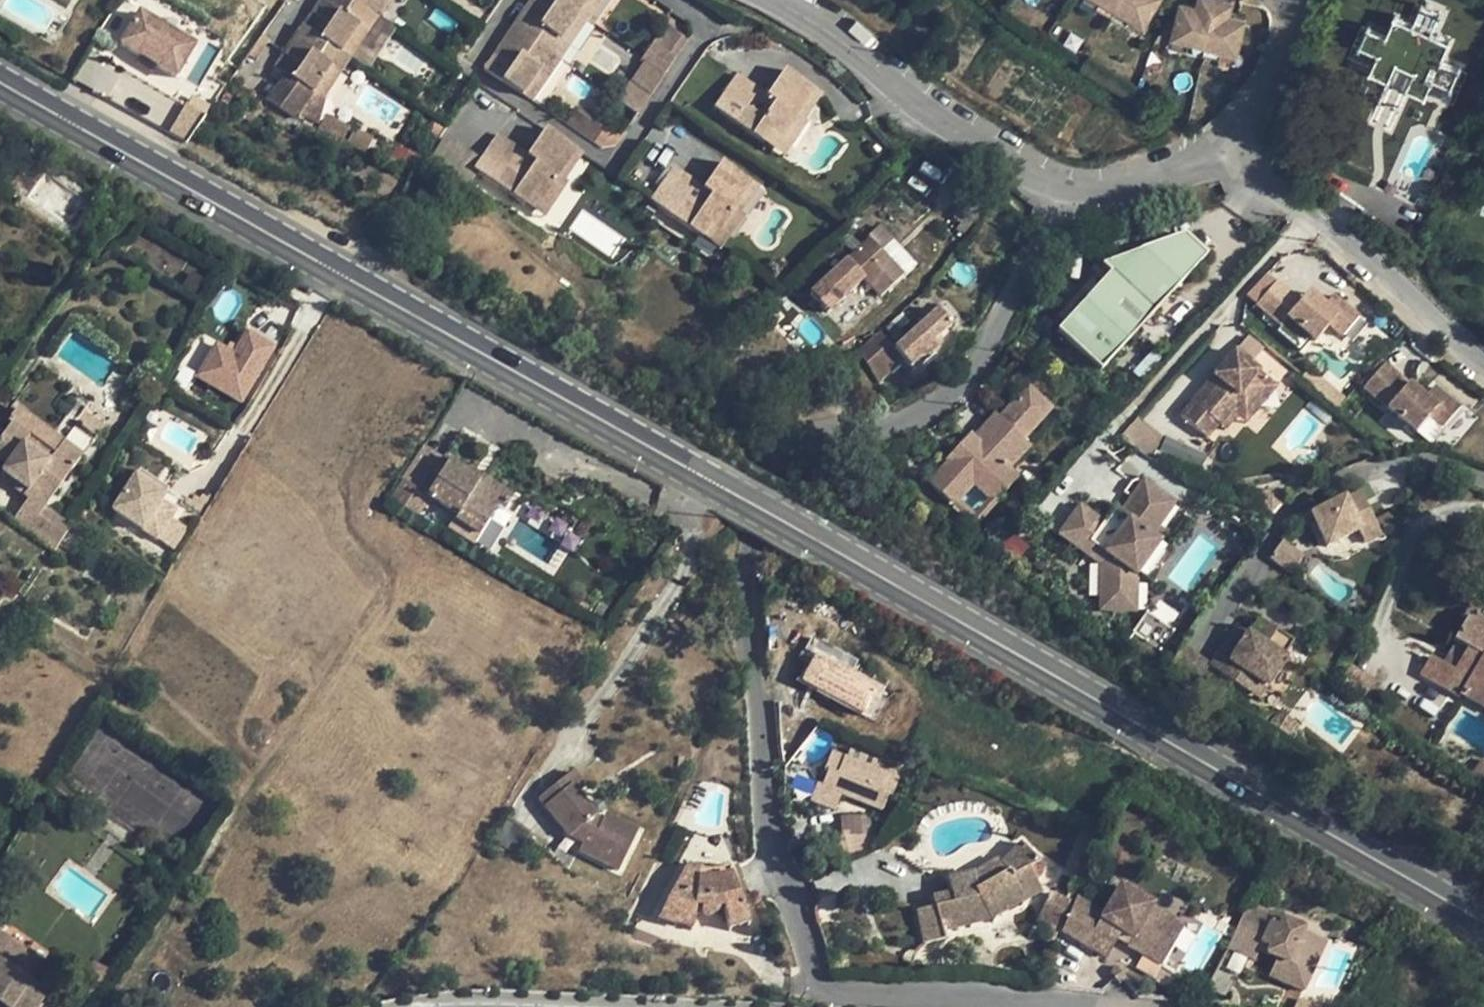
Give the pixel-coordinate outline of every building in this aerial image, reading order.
[(303,27),(341,52),(359,26),(368,32),(378,18),(352,0),(321,0),(303,27)] [(378,18),(389,2),(386,0),(352,0),(378,18)] [(559,59),(568,46),(560,40),(577,14),(556,0),(531,0),(513,27),(559,59)] [(577,14),(587,0),(556,0),(577,14)] [(577,14),(586,20),(600,0),(587,0),(577,14)] [(1145,24),(1159,0),(1103,0),(1145,24)] [(1228,0),(1200,0),(1199,6),(1182,2),(1174,37),(1238,52),(1247,18),(1230,14),(1233,1),(1228,0)] [(1415,71),(1407,88),(1426,97),(1434,78),(1452,86),(1461,68),(1442,60),(1450,41),(1432,33),(1440,15),(1422,7),(1414,25),(1396,16),(1387,35),(1369,27),(1361,45),(1379,53),(1370,72),(1389,80),(1397,63),(1415,71)] [(577,14),(560,40),(568,46),(586,20),(577,14)] [(194,48),(139,16),(121,44),(176,78),(194,48)] [(665,73),(688,41),(665,24),(642,58),(665,73)] [(368,32),(359,26),(341,52),(350,58),(368,32)] [(288,77),(285,82),(291,87),(295,81),(312,93),(332,67),(340,74),(350,58),(341,52),(303,27),(274,68),(288,77)] [(484,70),(531,101),(559,59),(513,27),(484,70)] [(664,76),(665,73),(642,58),(641,60),(664,76)] [(651,94),(662,78),(642,65),(631,80),(651,94)] [(340,74),(332,67),(312,93),(297,115),(319,124),(328,92),(340,74)] [(713,109),(765,144),(771,135),(781,142),(816,91),(785,70),(766,97),(774,103),(763,120),(747,108),(759,90),(736,74),(713,109)] [(641,108),(650,96),(629,82),(621,94),(641,108)] [(771,135),(765,144),(783,156),(807,123),(804,121),(821,95),(816,91),(781,142),(771,135)] [(448,114),(437,107),(432,114),(443,122),(448,114)] [(604,127),(577,108),(566,124),(592,143),(604,127)] [(519,150),(497,134),(474,169),(525,204),(533,193),(543,200),(576,151),(545,130),(527,156),(526,157),(534,163),(523,179),(507,168),(519,150)] [(527,156),(519,150),(507,168),(523,179),(534,163),(526,157),(527,156)] [(582,155),(576,151),(543,200),(533,193),(525,204),(544,217),(567,183),(564,181),(582,155)] [(672,167),(650,202),(701,237),(707,228),(717,235),(753,184),(721,162),(703,190),(710,196),(700,211),(683,199),(694,183),(672,167)] [(717,235),(707,228),(701,237),(719,250),(743,215),(741,212),(758,187),(753,184),(717,235)] [(872,242),(903,276),(913,267),(882,233),(872,242)] [(1109,274),(1057,331),(1100,371),(1207,256),(1184,234),(1102,266),(1101,267),(1109,274)] [(864,280),(880,298),(903,276),(872,242),(870,240),(810,296),(827,314),(864,280)] [(1300,302),(1277,282),(1258,306),(1282,326),(1288,319),(1301,330),(1316,342),(1328,327),(1341,339),(1357,319),(1332,298),(1323,308),(1314,300),(1309,305),(1303,299),(1300,302)] [(1309,305),(1314,300),(1307,295),(1303,299),(1309,305)] [(945,304),(939,310),(950,323),(957,316),(945,304)] [(939,310),(893,350),(878,332),(857,351),(877,383),(904,360),(914,371),(939,350),(933,343),(952,326),(950,323),(939,310)] [(1301,330),(1288,319),(1282,326),(1295,337),(1301,330)] [(216,338),(194,374),(242,403),(278,344),(246,325),(232,348),(216,338)] [(1234,354),(1182,417),(1206,438),(1238,398),(1254,411),(1273,388),(1234,354)] [(1384,364),(1363,389),(1416,434),(1429,419),(1442,430),(1459,410),(1433,387),(1424,398),(1414,389),(1410,395),(1403,389),(1407,384),(1384,364)] [(1414,389),(1407,384),(1403,389),(1410,395),(1414,389)] [(1027,388),(999,418),(976,442),(1006,471),(1029,447),(1022,441),(1051,411),(1027,388)] [(806,411),(821,399),(814,391),(799,402),(806,411)] [(16,409),(8,419),(55,454),(63,443),(51,434),(16,409)] [(0,438),(0,461),(6,466),(2,472),(27,491),(23,496),(27,499),(11,522),(54,553),(70,527),(44,509),(104,428),(83,412),(76,422),(66,415),(51,434),(63,443),(55,454),(8,419),(7,422),(10,424),(0,438)] [(995,415),(972,439),(976,442),(999,418),(995,415)] [(1429,419),(1416,434),(1430,445),(1442,430),(1429,419)] [(969,435),(963,442),(970,448),(976,442),(972,439),(969,435)] [(963,442),(946,459),(949,463),(930,483),(963,515),(1006,471),(976,442),(970,448),(963,442)] [(468,474),(443,458),(421,491),(403,479),(390,500),(417,517),(429,498),(457,517),(455,520),(480,536),(497,509),(504,512),(513,498),(482,479),(480,483),(468,474)] [(470,470),(468,474),(480,483),(482,479),(470,470)] [(2,472),(0,475),(0,479),(23,496),(27,491),(2,472)] [(1118,534),(1098,563),(1101,565),(1101,610),(1126,610),(1126,592),(1136,592),(1137,574),(1159,543),(1152,537),(1175,504),(1143,482),(1120,515),(1119,515),(1128,522),(1118,534)] [(151,495),(138,512),(162,530),(175,513),(151,495)] [(1344,499),(1310,517),(1326,549),(1360,531),(1364,537),(1377,530),(1373,522),(1359,495),(1345,501),(1344,499)] [(1103,524),(1079,507),(1059,535),(1083,552),(1103,524)] [(1113,510),(1103,524),(1118,534),(1128,522),(1119,515),(1120,515),(1113,510)] [(1389,514),(1373,522),(1377,530),(1393,521),(1389,514)] [(1103,524),(1083,552),(1098,563),(1118,534),(1103,524)] [(1173,553),(1159,543),(1137,574),(1150,583),(1173,553)] [(1284,544),(1274,559),(1290,570),(1300,555),(1284,544)] [(1467,616),(1452,643),(1454,644),(1465,650),(1453,671),(1443,665),(1430,657),(1419,675),(1459,698),(1460,696),(1483,710),(1483,626),(1467,616)] [(1247,635),(1220,676),(1242,690),(1250,678),(1266,689),(1284,660),(1282,658),(1292,644),(1258,622),(1249,637),(1247,635)] [(1235,628),(1209,669),(1220,676),(1247,635),(1235,628)] [(1454,644),(1443,665),(1453,671),(1465,650),(1454,644)] [(815,649),(798,681),(870,717),(886,685),(815,649)] [(1212,682),(1204,674),(1197,683),(1206,689),(1212,682)] [(1266,689),(1250,678),(1242,690),(1259,701),(1266,689)] [(1276,713),(1268,726),(1287,738),(1296,725),(1276,713)] [(834,746),(831,755),(858,766),(861,758),(834,746)] [(892,798),(898,782),(895,781),(899,773),(861,758),(858,766),(831,755),(824,770),(827,771),(821,786),(816,784),(810,800),(836,811),(841,795),(882,812),(889,797),(892,798)] [(115,793),(119,816),(136,813),(139,828),(161,824),(157,797),(167,796),(160,759),(133,763),(138,789),(115,793)] [(1482,760),(1471,774),(1483,783),(1483,761),(1482,760)] [(572,772),(539,798),(569,837),(576,831),(586,835),(579,851),(618,870),(638,832),(604,816),(602,822),(599,820),(596,817),(577,794),(584,788),(572,772)] [(841,836),(816,839),(826,863),(847,856),(847,854),(871,848),(871,836),(870,817),(840,818),(841,836)] [(997,860),(974,873),(977,890),(1008,872),(1000,865),(997,860)] [(659,918),(693,928),(696,902),(704,903),(702,906),(702,908),(702,912),(705,915),(711,916),(712,916),(715,914),(716,912),(717,908),(717,906),(716,905),(722,903),(728,929),(749,923),(730,869),(710,871),(701,871),(686,866),(666,899),(659,918)] [(1103,914),(1075,899),(1062,931),(1107,958),(1122,933),(1133,940),(1128,946),(1144,955),(1161,966),(1184,928),(1151,909),(1153,907),(1120,887),(1103,914)] [(1049,893),(1036,922),(1049,928),(1057,932),(1069,903),(1049,893)] [(1244,911),(1227,948),(1255,961),(1259,951),(1276,959),(1269,976),(1302,992),(1324,944),(1301,934),(1303,932),(1281,922),(1280,924),(1276,922),(1275,924),(1244,911)] [(972,924),(990,920),(986,913),(971,918),(972,924)] [(1057,932),(1049,928),(1046,935),(1054,940),(1057,932)] [(0,939),(0,1001),(6,1006),(37,1006),(45,995),(30,984),(42,965),(4,938),(2,940),(0,939)] [(1161,966),(1144,955),(1135,969),(1153,980),(1161,966)] [(1125,979),(1116,967),(1109,974),(1118,985),(1125,979)]
